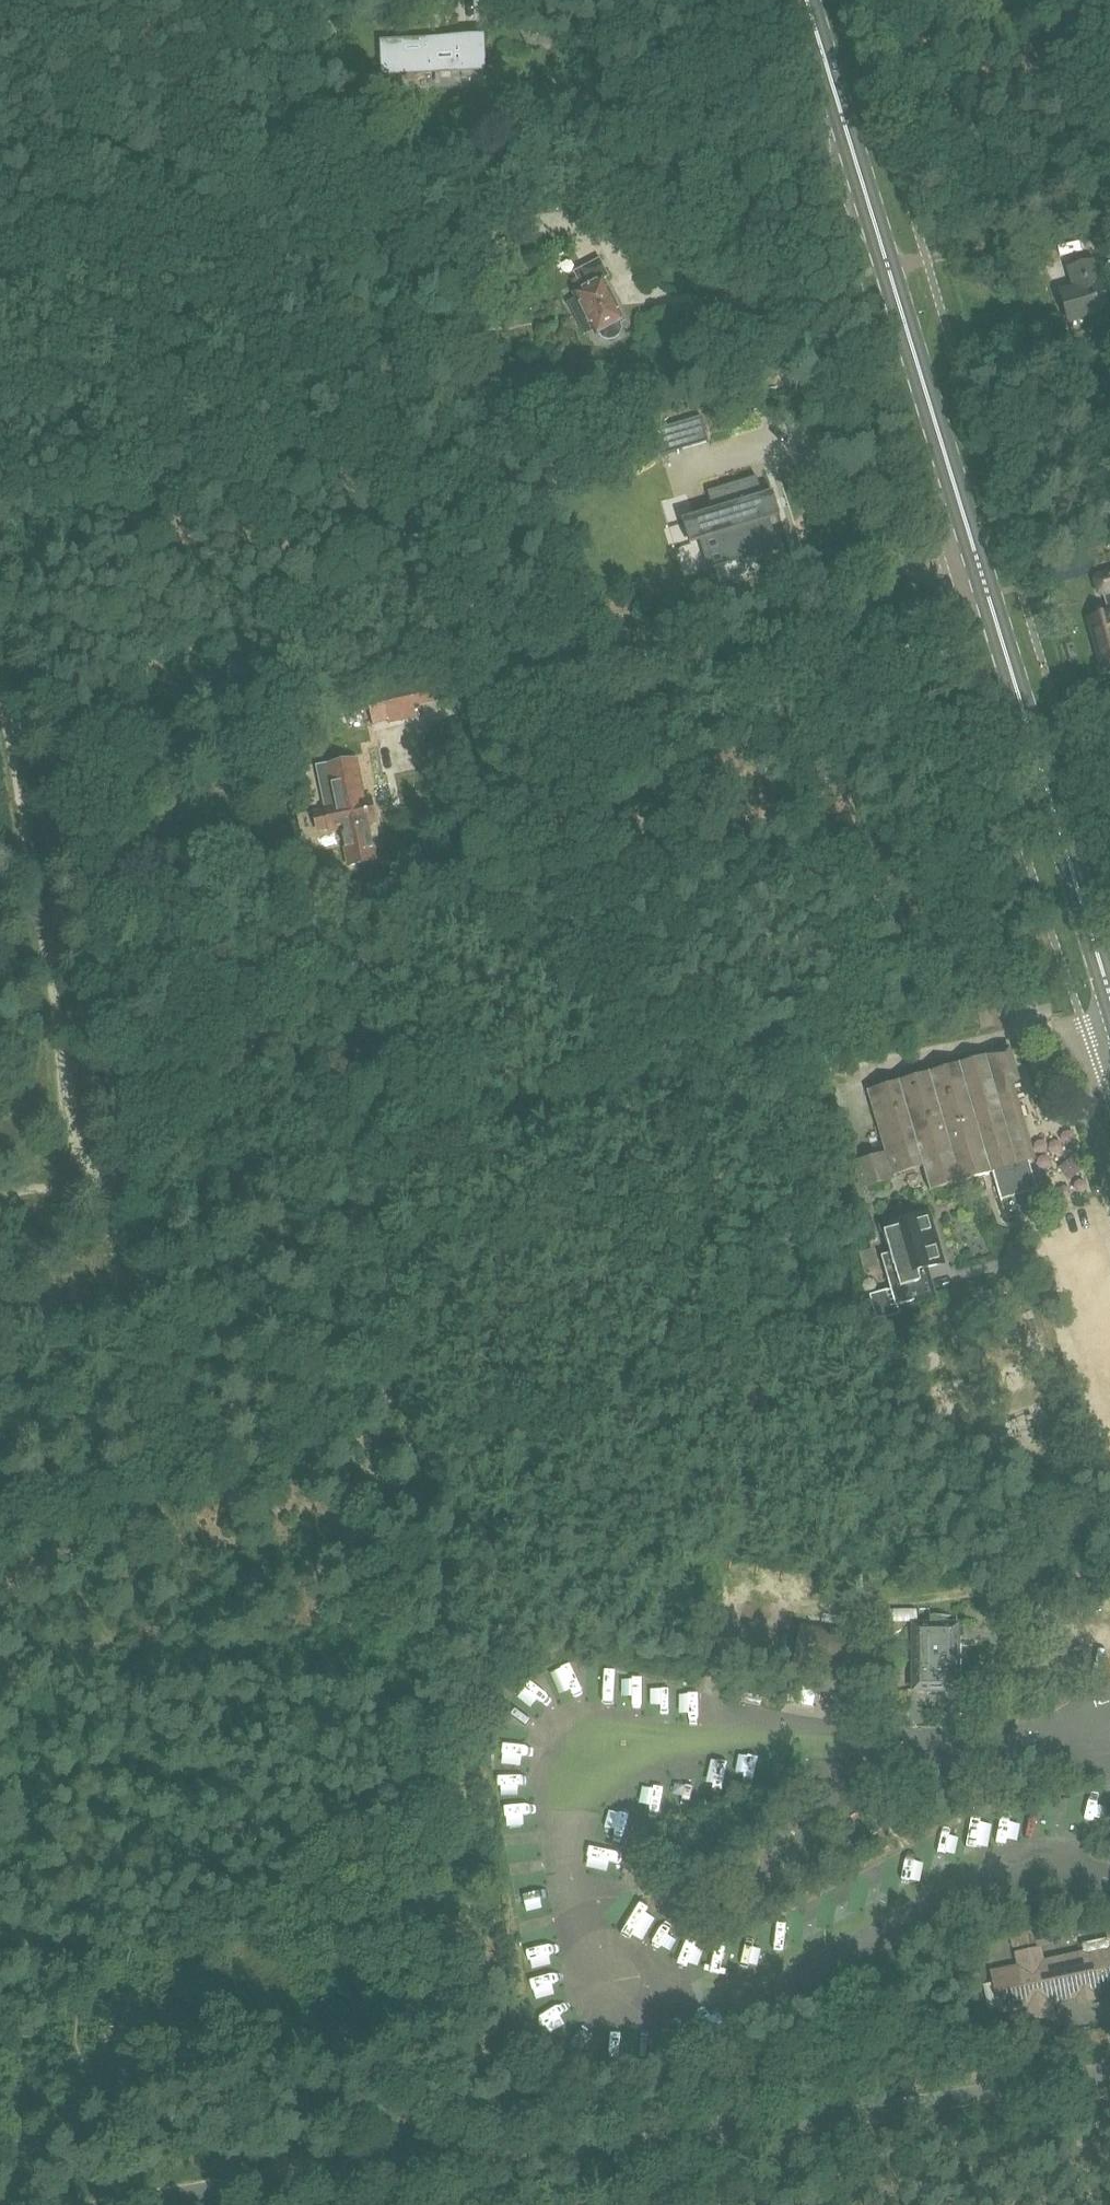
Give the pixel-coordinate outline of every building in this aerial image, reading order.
[(434,40),(380,42),(382,76),(423,74),(423,75),(430,75),(430,74),(450,73),(450,74),(466,73),(485,72),(483,36),(434,38),(434,40)] [(1108,246),(1109,244),(1109,222),(1097,229),(1108,246)] [(618,330),(619,324),(618,318),(616,314),(620,312),(614,302),(611,304),(607,295),(611,293),(602,275),(607,273),(598,255),(573,268),(583,289),(574,293),(582,309),(586,308),(589,315),(586,316),(591,327),(595,325),(597,329),(601,334),(607,336),(613,334),(618,330)] [(1069,322),(1109,311),(1101,282),(1099,283),(1093,262),(1070,269),(1076,289),(1061,294),(1069,322)] [(675,424),(655,430),(662,456),(683,449),(675,424)] [(692,517),(687,519),(694,543),(699,541),(720,535),(729,564),(779,549),(770,520),(775,518),(768,493),(763,495),(757,477),(708,492),(713,510),(692,517)] [(1098,575),(1095,579),(1098,592),(1103,595),(1104,595),(1108,612),(1089,617),(1093,633),(1100,635),(1104,649),(1098,654),(1102,670),(1109,668),(1109,572),(1098,575)] [(368,701),(373,726),(416,718),(414,709),(420,707),(419,704),(440,700),(437,685),(410,691),(411,692),(368,701)] [(368,822),(375,821),(370,797),(363,799),(355,760),(329,765),(337,804),(326,806),(327,810),(314,813),(317,828),(330,826),(331,830),(341,828),(349,865),(375,860),(368,822)] [(1035,1181),(1018,1124),(1022,1123),(1015,1100),(1011,1101),(1005,1080),(1017,1076),(1008,1048),(874,1088),(893,1150),(856,1161),(863,1186),(890,1178),(889,1175),(923,1164),(930,1189),(993,1170),(999,1192),(1035,1181)] [(920,1268),(942,1262),(928,1213),(883,1225),(900,1285),(891,1287),(895,1305),(932,1294),(928,1277),(923,1278),(920,1268)] [(796,1668),(819,1673),(815,1694),(849,1701),(850,1698),(867,1701),(870,1683),(877,1685),(887,1639),(805,1622),(796,1668)] [(958,1688),(958,1623),(915,1623),(914,1688),(958,1688)] [(1084,1941),(1086,1952),(1042,1961),(1039,1948),(1018,1952),(1021,1966),(994,1972),(1002,2009),(1029,2003),(1031,2016),(1053,2012),(1050,1999),(1109,1986),(1109,1935),(1084,1941)] [(1109,2009),(1109,2000),(1106,1989),(1081,2000),(1088,2018),(1109,2009)]
